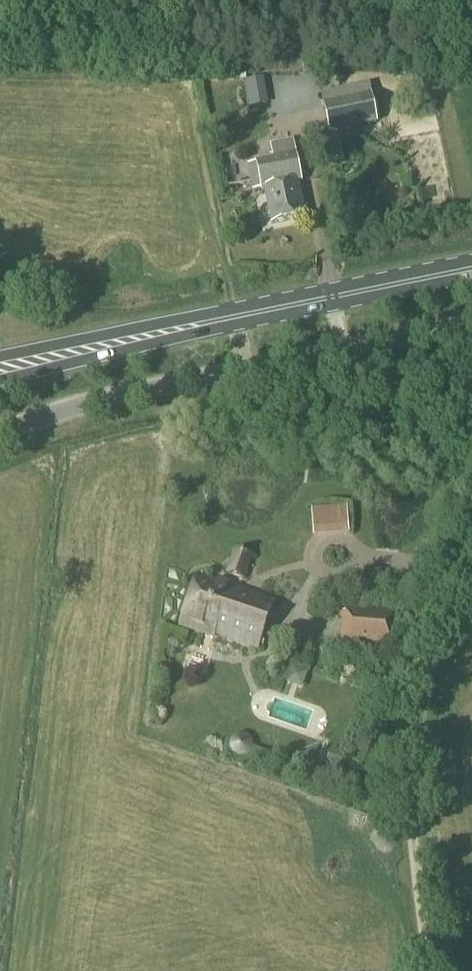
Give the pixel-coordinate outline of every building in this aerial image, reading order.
[(328,134),(378,124),(372,95),(322,105),(328,134)] [(305,218),(298,184),(301,183),(292,140),(269,145),(272,160),(256,163),(256,164),(246,166),(252,192),(261,190),(262,191),(264,191),(271,225),(305,218)] [(319,505),(321,541),(356,539),(355,503),(319,505)] [(244,580),(251,557),(235,552),(227,574),(244,580)] [(227,588),(196,578),(179,627),(204,635),(205,632),(258,650),(275,603),(227,587),(227,588)] [(390,655),(393,609),(345,606),(343,652),(390,655)] [(327,747),(322,764),(342,771),(348,755),(327,747)]
